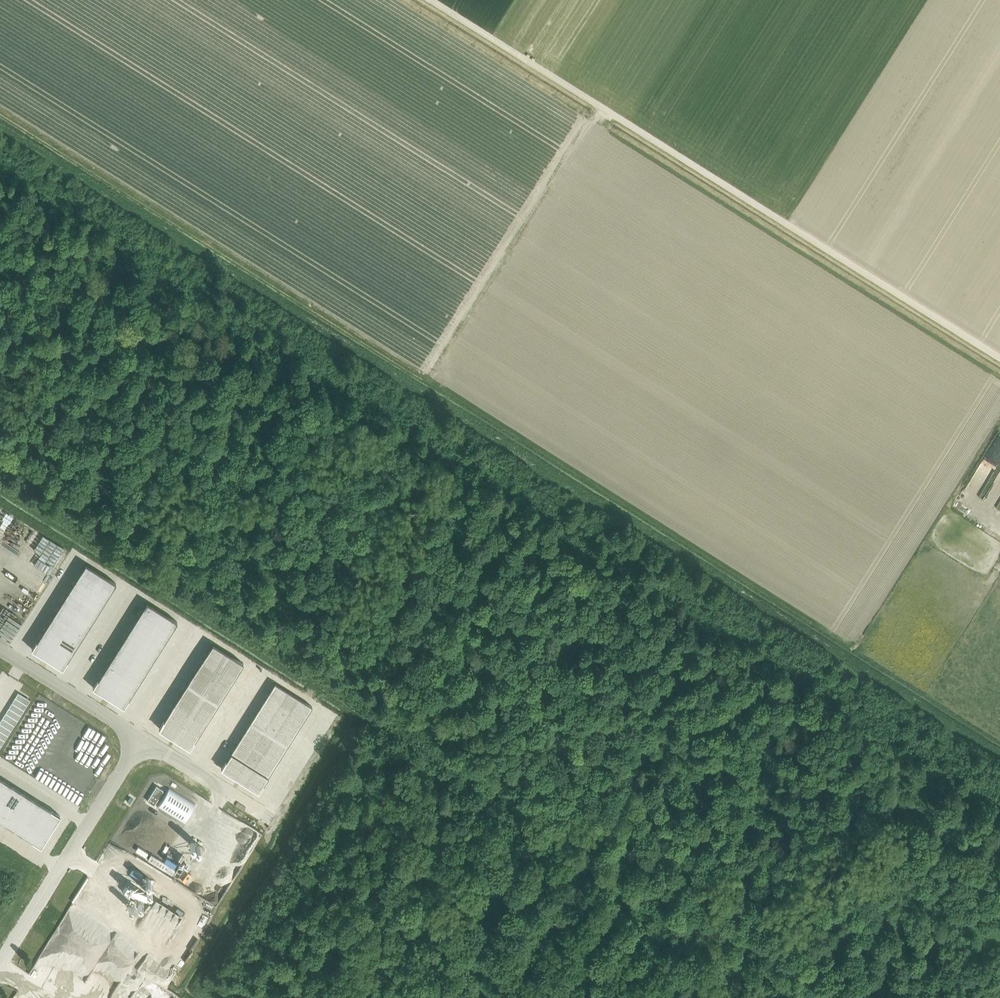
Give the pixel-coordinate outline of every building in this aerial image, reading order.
[(46,562),(40,572),(49,578),(55,568),(46,562)] [(62,668),(116,583),(85,564),(31,649),(62,668)] [(37,587),(32,584),(27,593),(32,596),(37,587)] [(28,600),(22,597),(22,596),(17,594),(12,603),(24,609),(28,600)] [(123,707),(177,622),(146,602),(92,688),(123,707)] [(21,620),(0,607),(0,620),(15,629),(21,620)] [(212,644),(159,729),(189,748),(243,663),(212,644)] [(274,683),(221,768),(258,792),(312,707),(274,683)] [(15,698),(27,705),(30,700),(18,693),(15,698)] [(15,698),(12,703),(23,710),(27,705),(15,698)] [(8,708),(20,715),(23,710),(12,703),(8,708)] [(8,708),(5,713),(17,720),(20,715),(8,708)] [(5,713),(2,718),(14,725),(17,720),(5,713)] [(11,731),(14,725),(2,718),(0,721),(0,724),(11,731)] [(11,731),(0,724),(0,731),(8,736),(11,731)] [(0,786),(0,800),(4,802),(13,787),(4,780),(0,786)] [(163,790),(156,786),(147,801),(154,805),(163,790)] [(14,808),(23,793),(13,787),(4,802),(14,808)] [(169,788),(157,807),(183,824),(196,804),(169,788)] [(33,799),(23,793),(14,808),(23,814),(33,799)] [(33,821),(43,805),(33,799),(23,814),(33,821)] [(4,802),(0,808),(0,821),(4,824),(14,808),(4,802)] [(33,821),(50,831),(60,816),(43,805),(33,821)] [(14,808),(4,824),(14,830),(23,814),(14,808)] [(33,821),(23,814),(14,830),(24,836),(33,821)] [(41,847),(50,831),(33,821),(24,836),(41,847)] [(137,979),(123,971),(114,986),(121,990),(118,994),(124,997),(125,997),(137,979)]
